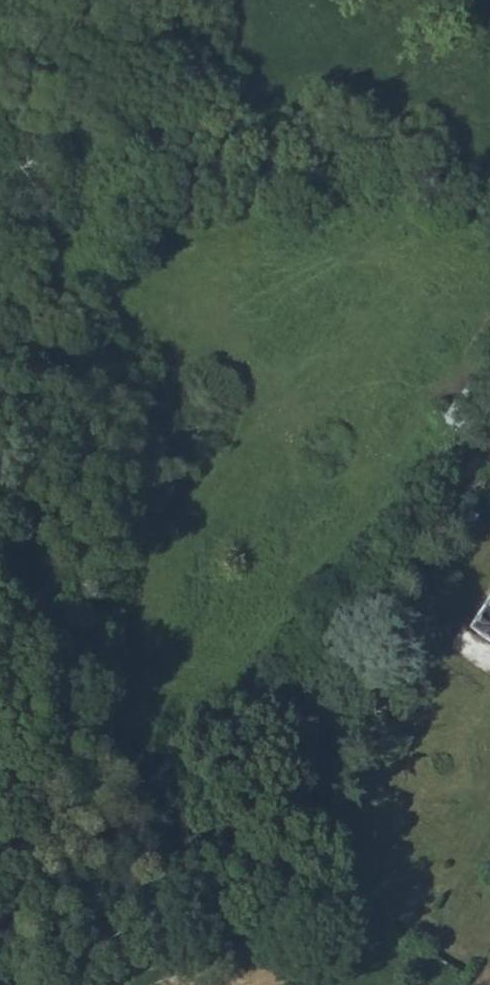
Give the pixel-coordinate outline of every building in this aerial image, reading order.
[(465,627),(489,643),(489,588),(465,627)]
